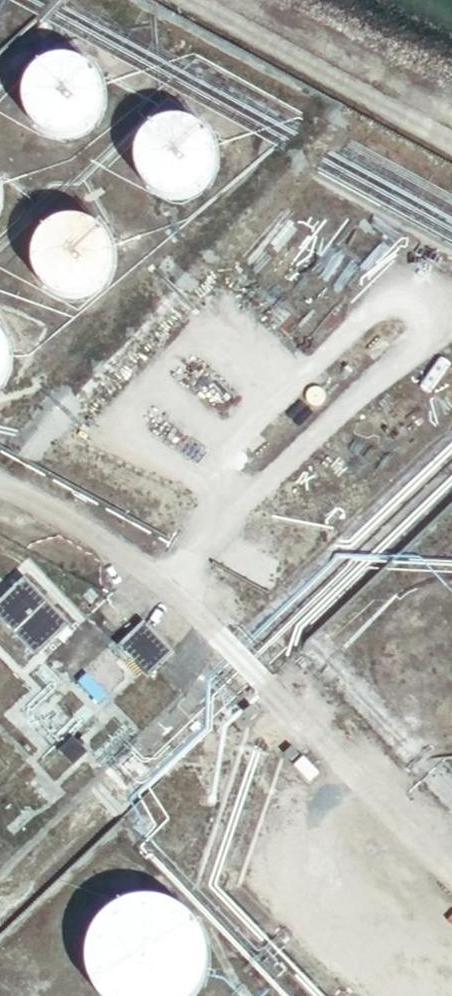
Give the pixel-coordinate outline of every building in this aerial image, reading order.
[(70,64),(62,63),(53,64),(46,66),(39,70),(33,75),(29,80),(25,87),(23,95),(22,102),(23,109),(25,116),(29,123),(34,129),(39,133),(46,137),(54,139),(61,140),(69,139),(75,137),(82,134),(88,129),(93,123),(96,117),(99,109),(100,102),(99,95),(97,87),(93,80),(89,74),(83,70),(77,66),(70,64)] [(184,124),(177,123),(168,124),(161,126),(154,130),(149,135),(144,141),(140,148),(138,156),(137,163),(138,170),(141,178),(144,184),(149,190),(155,195),(162,198),(169,201),(177,201),(184,201),(192,198),(199,194),(204,190),(209,184),(213,177),(215,169),(216,162),(215,154),(212,147),(209,140),(204,134),(198,130),(191,126),(184,124)] [(77,220),(69,220),(60,221),(53,223),(45,228),(35,239),(31,247),(28,255),(28,263),(29,271),(31,279),(35,286),(40,292),(47,298),(55,302),(63,305),(71,305),(80,304),(88,301),(95,298),(101,292),(106,286),(110,278),(113,269),(113,262),(112,253),(110,246),(106,238),(101,232),(94,227),(86,223),(77,220)] [(0,385),(5,377),(7,370),(8,362),(8,355),(6,347),(2,339),(0,336),(0,385)] [(0,605),(0,623),(36,660),(65,630),(21,585),(0,605)] [(141,627),(117,651),(146,681),(155,672),(170,657),(141,627)] [(71,741),(56,755),(73,771),(86,757),(71,741)] [(142,901),(131,903),(120,907),(109,913),(100,921),(93,931),(88,943),(85,954),(84,966),(86,978),(90,989),(95,995),(197,995),(199,994),(204,983),(207,971),(208,959),(206,947),(202,936),(196,926),(188,917),(178,910),(167,904),(155,901),(142,901)]
